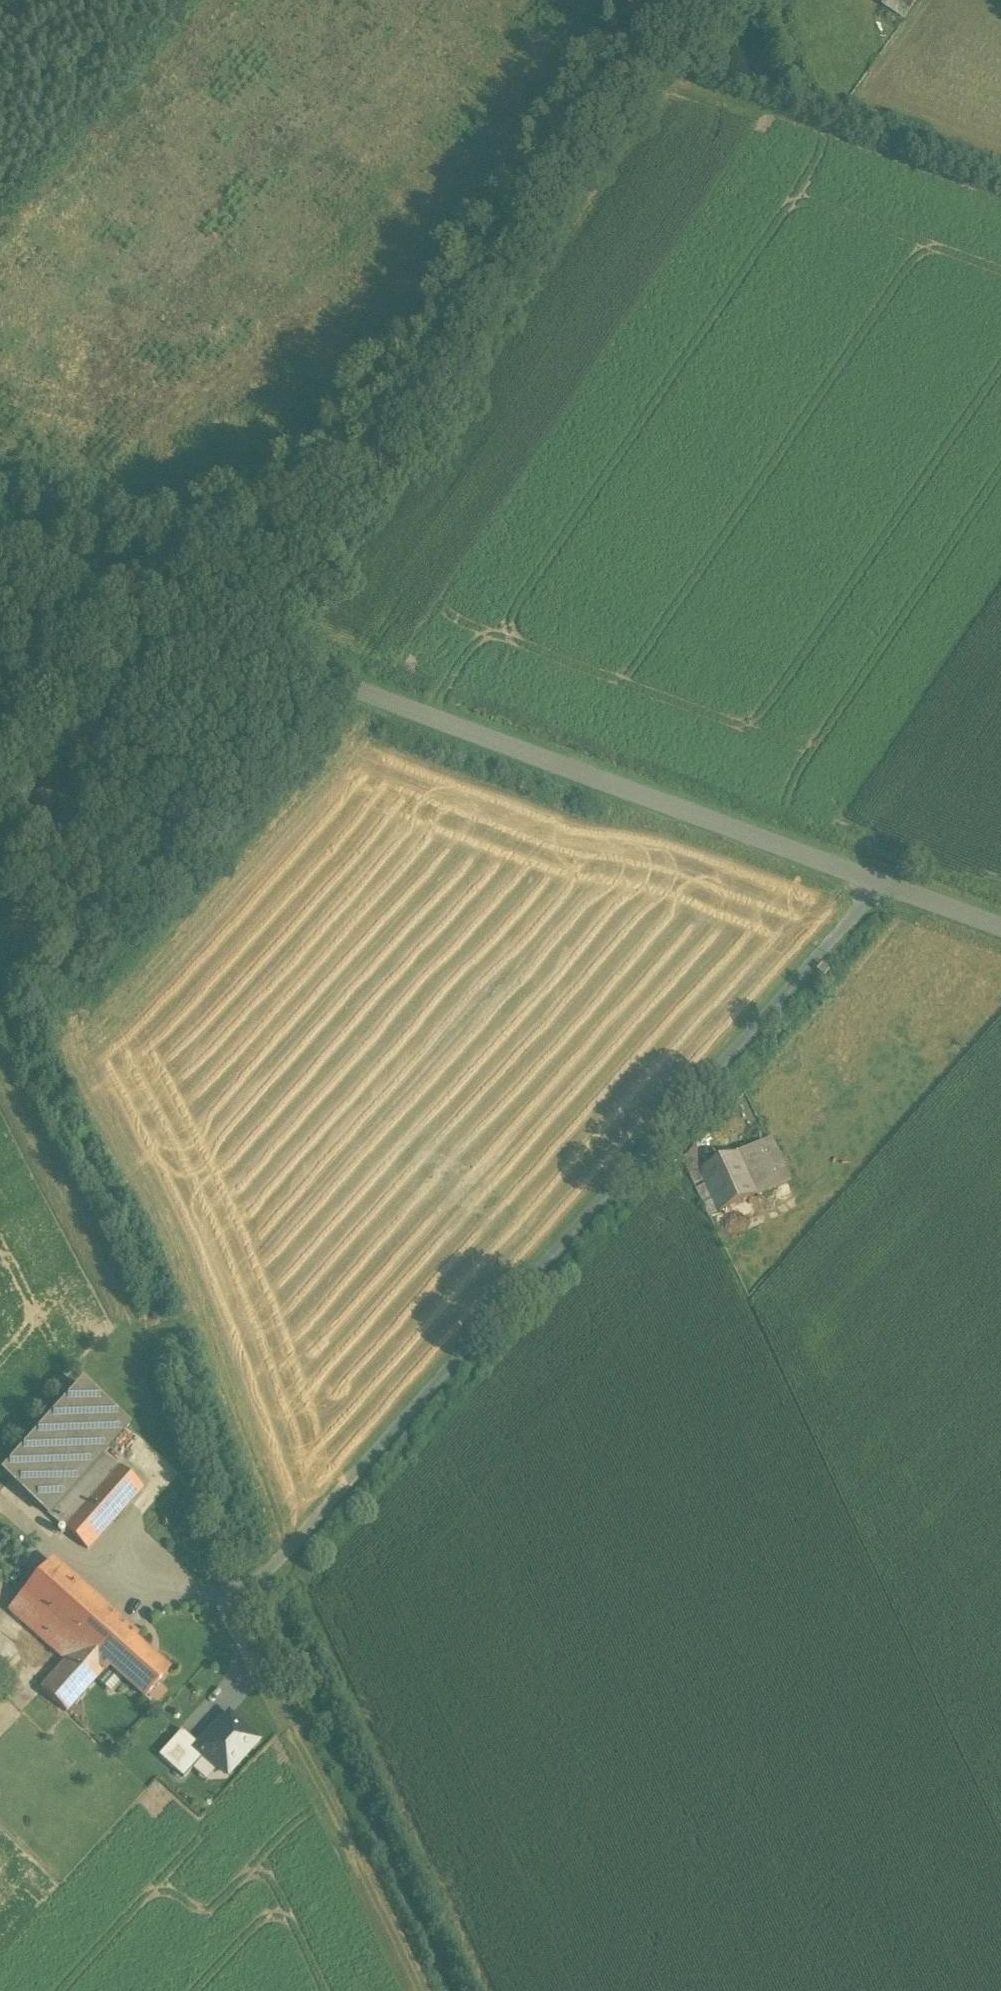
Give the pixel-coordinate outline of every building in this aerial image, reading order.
[(741,1153),(703,1170),(722,1212),(760,1195),(741,1153)] [(84,1385),(4,1474),(49,1514),(128,1425),(84,1385)] [(105,1455),(51,1516),(88,1549),(143,1488),(105,1455)] [(138,1638),(53,1562),(10,1611),(67,1662),(42,1690),(67,1712),(96,1680),(105,1670),(107,1671),(107,1672),(111,1668),(135,1641),(138,1638)] [(135,1641),(111,1668),(125,1681),(145,1699),(169,1672),(135,1641)] [(0,1642),(0,1673),(16,1656),(0,1642)] [(111,1668),(107,1672),(107,1671),(98,1681),(113,1694),(125,1681),(111,1668)]
